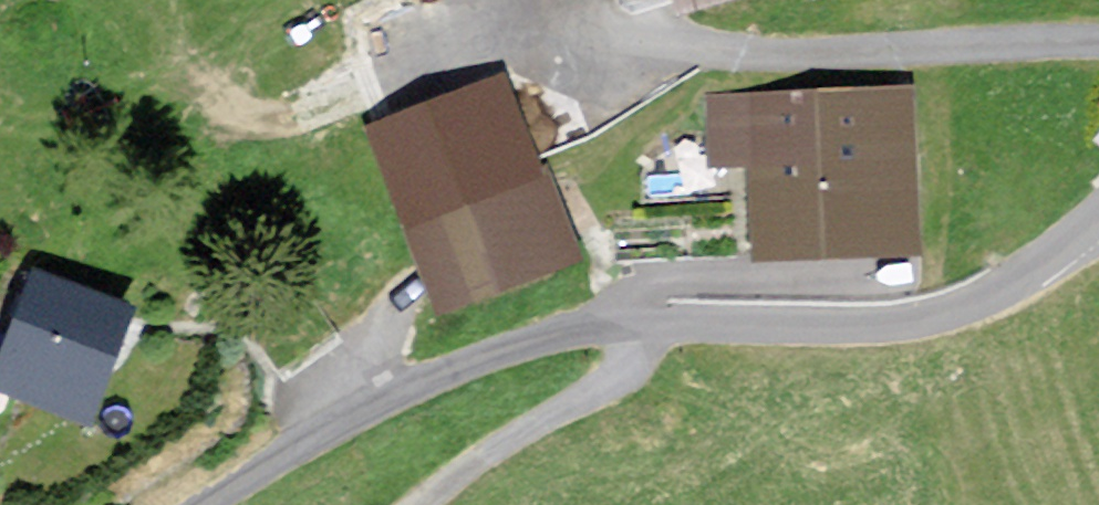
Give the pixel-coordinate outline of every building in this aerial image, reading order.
[(913,256),(907,96),(712,103),(714,165),(752,164),(755,262),(913,256)] [(570,263),(540,181),(412,227),(442,310),(570,263)] [(37,284),(0,376),(0,389),(84,422),(125,319),(37,284)]
